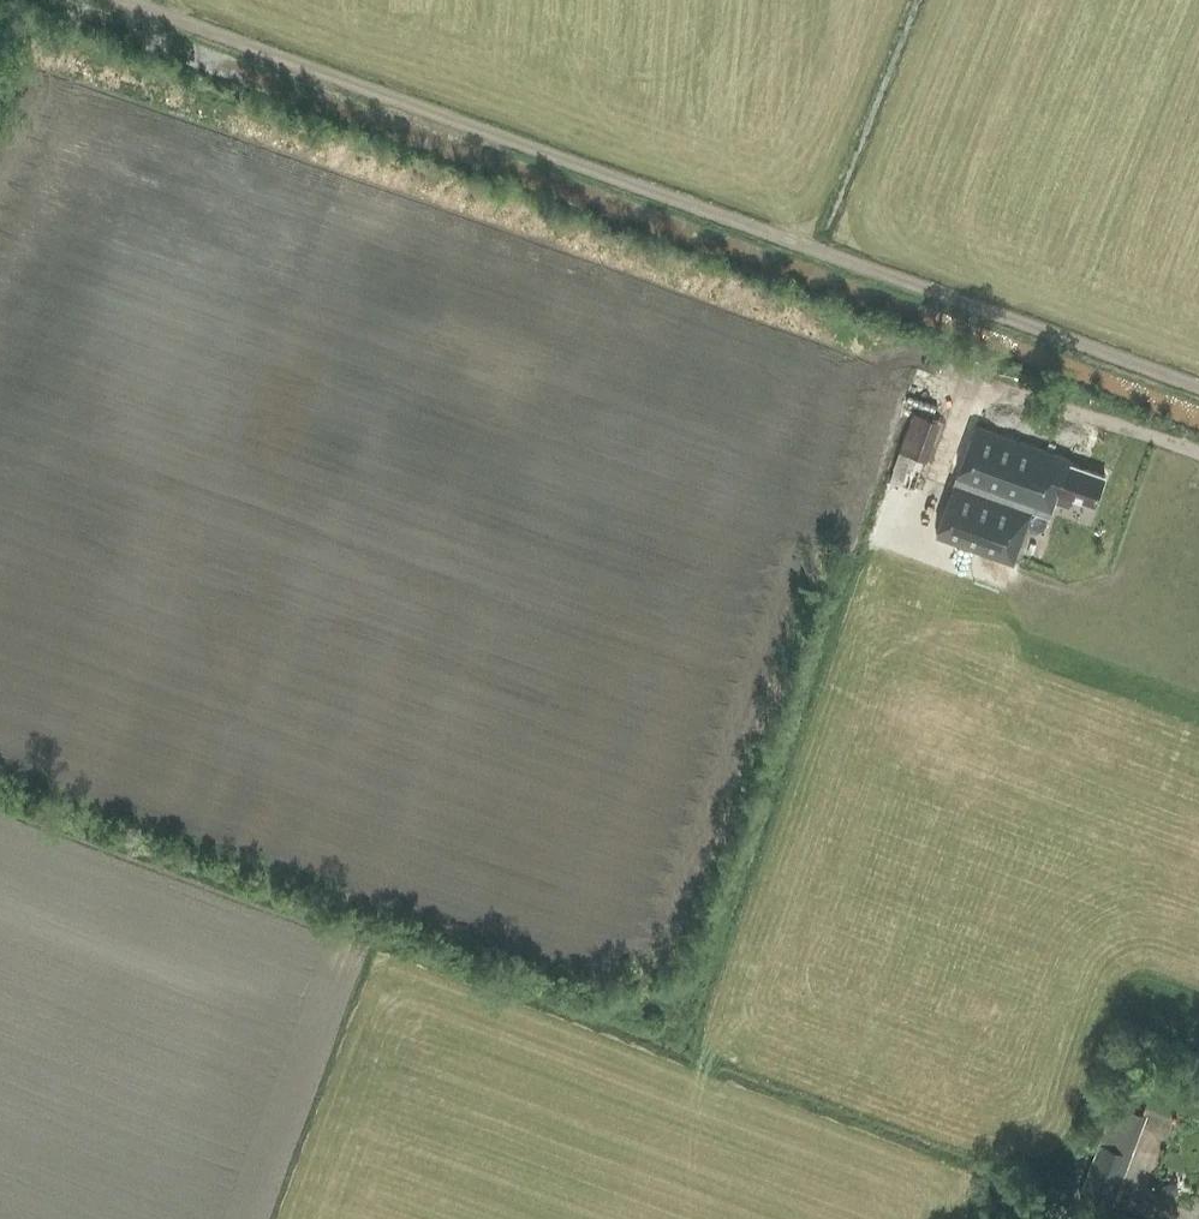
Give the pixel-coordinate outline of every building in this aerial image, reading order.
[(923,486),(948,419),(920,409),(896,476),(923,486)] [(977,425),(937,535),(1014,563),(1034,508),(1052,515),(1056,502),(1070,506),(1073,496),(1096,504),(1106,476),(1070,464),(1071,459),(977,425)] [(1080,1196),(1113,1209),(1133,1154),(1101,1142),(1080,1196)]
